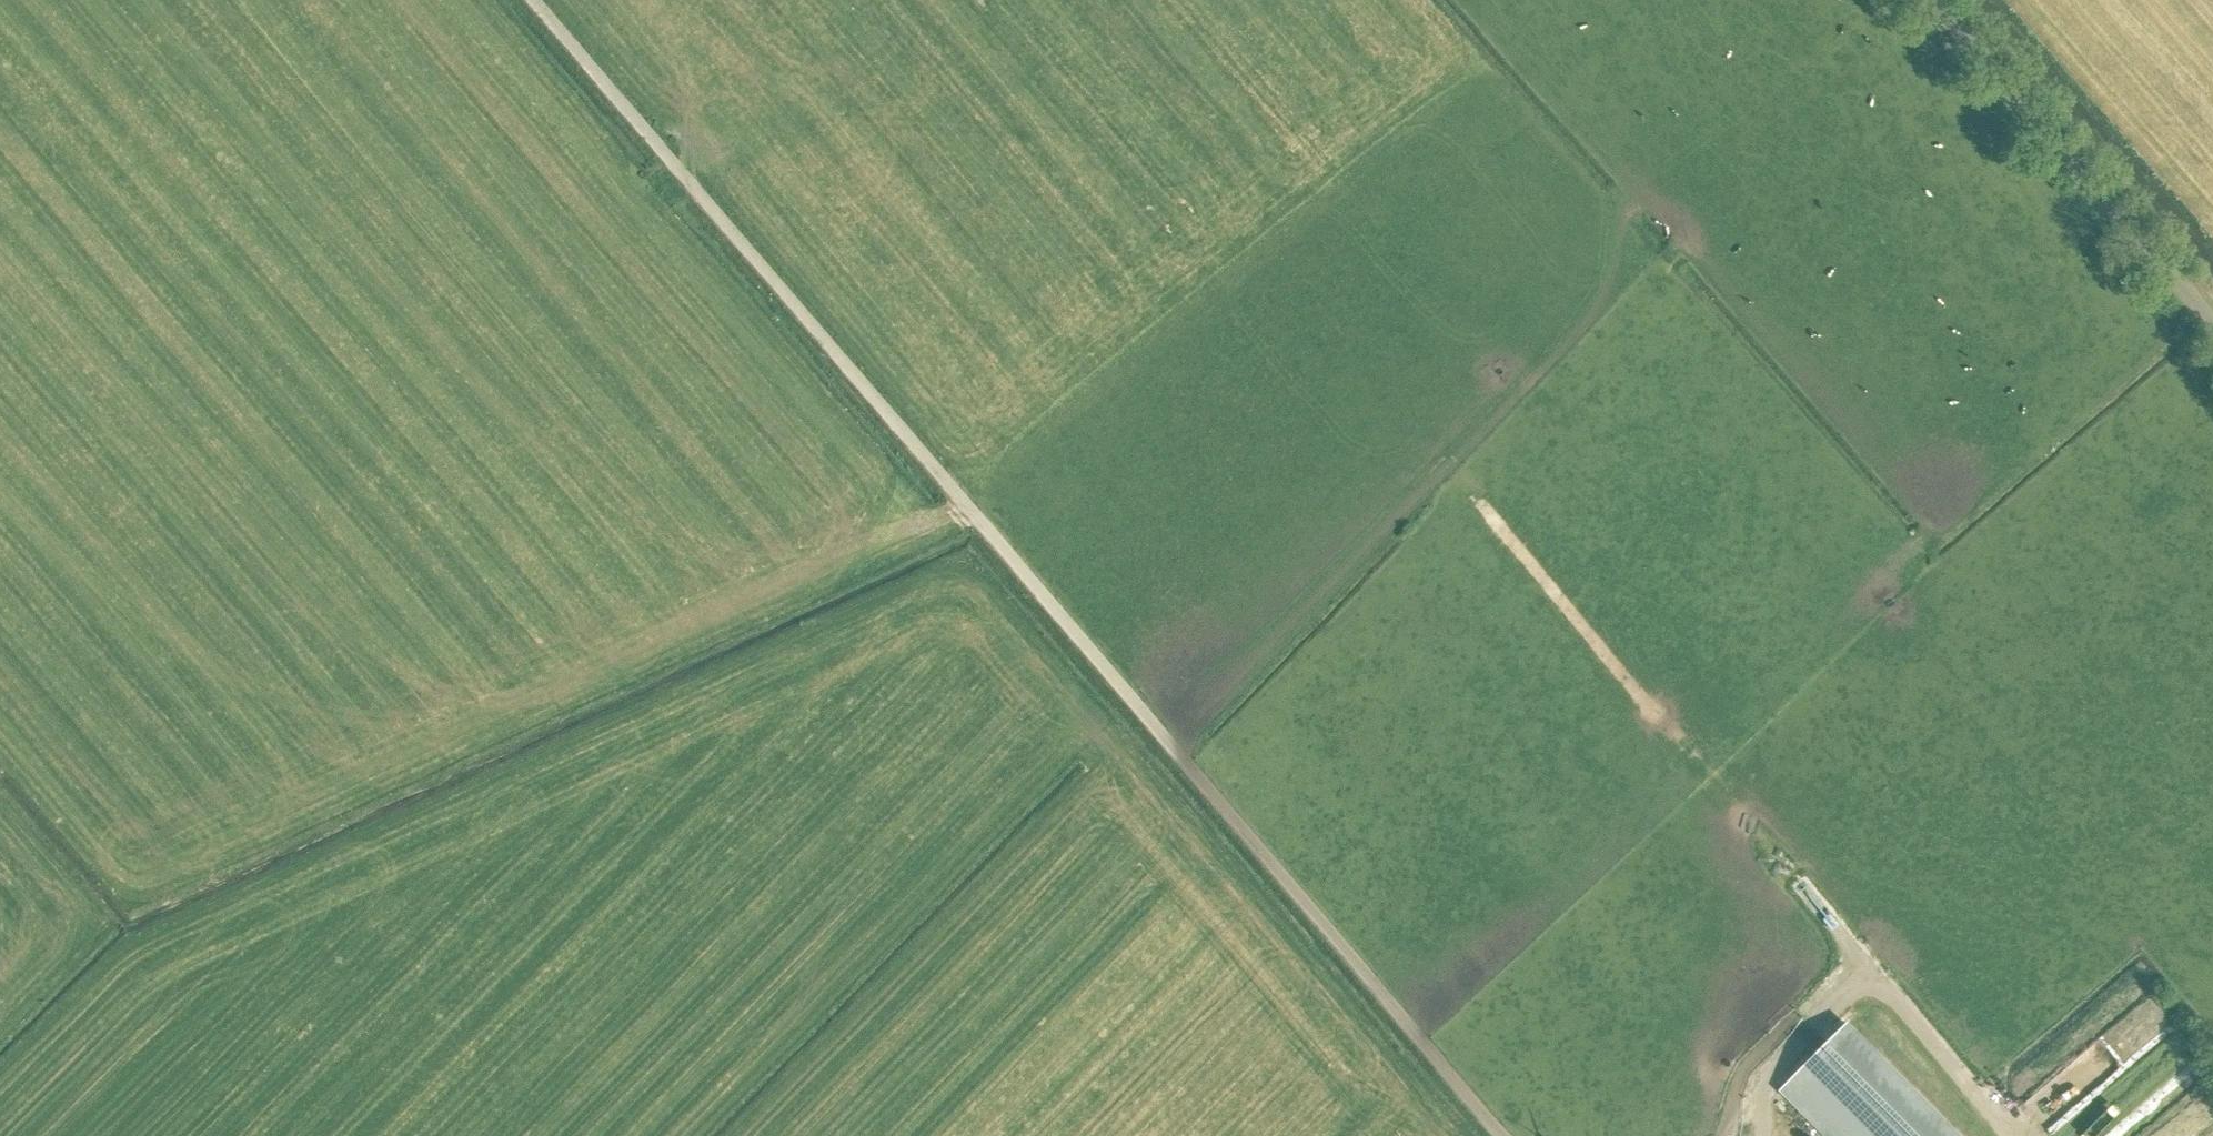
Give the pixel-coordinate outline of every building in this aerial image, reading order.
[(1849,1021),(1779,1090),(1824,1135),(1964,1135),(1849,1021)]
